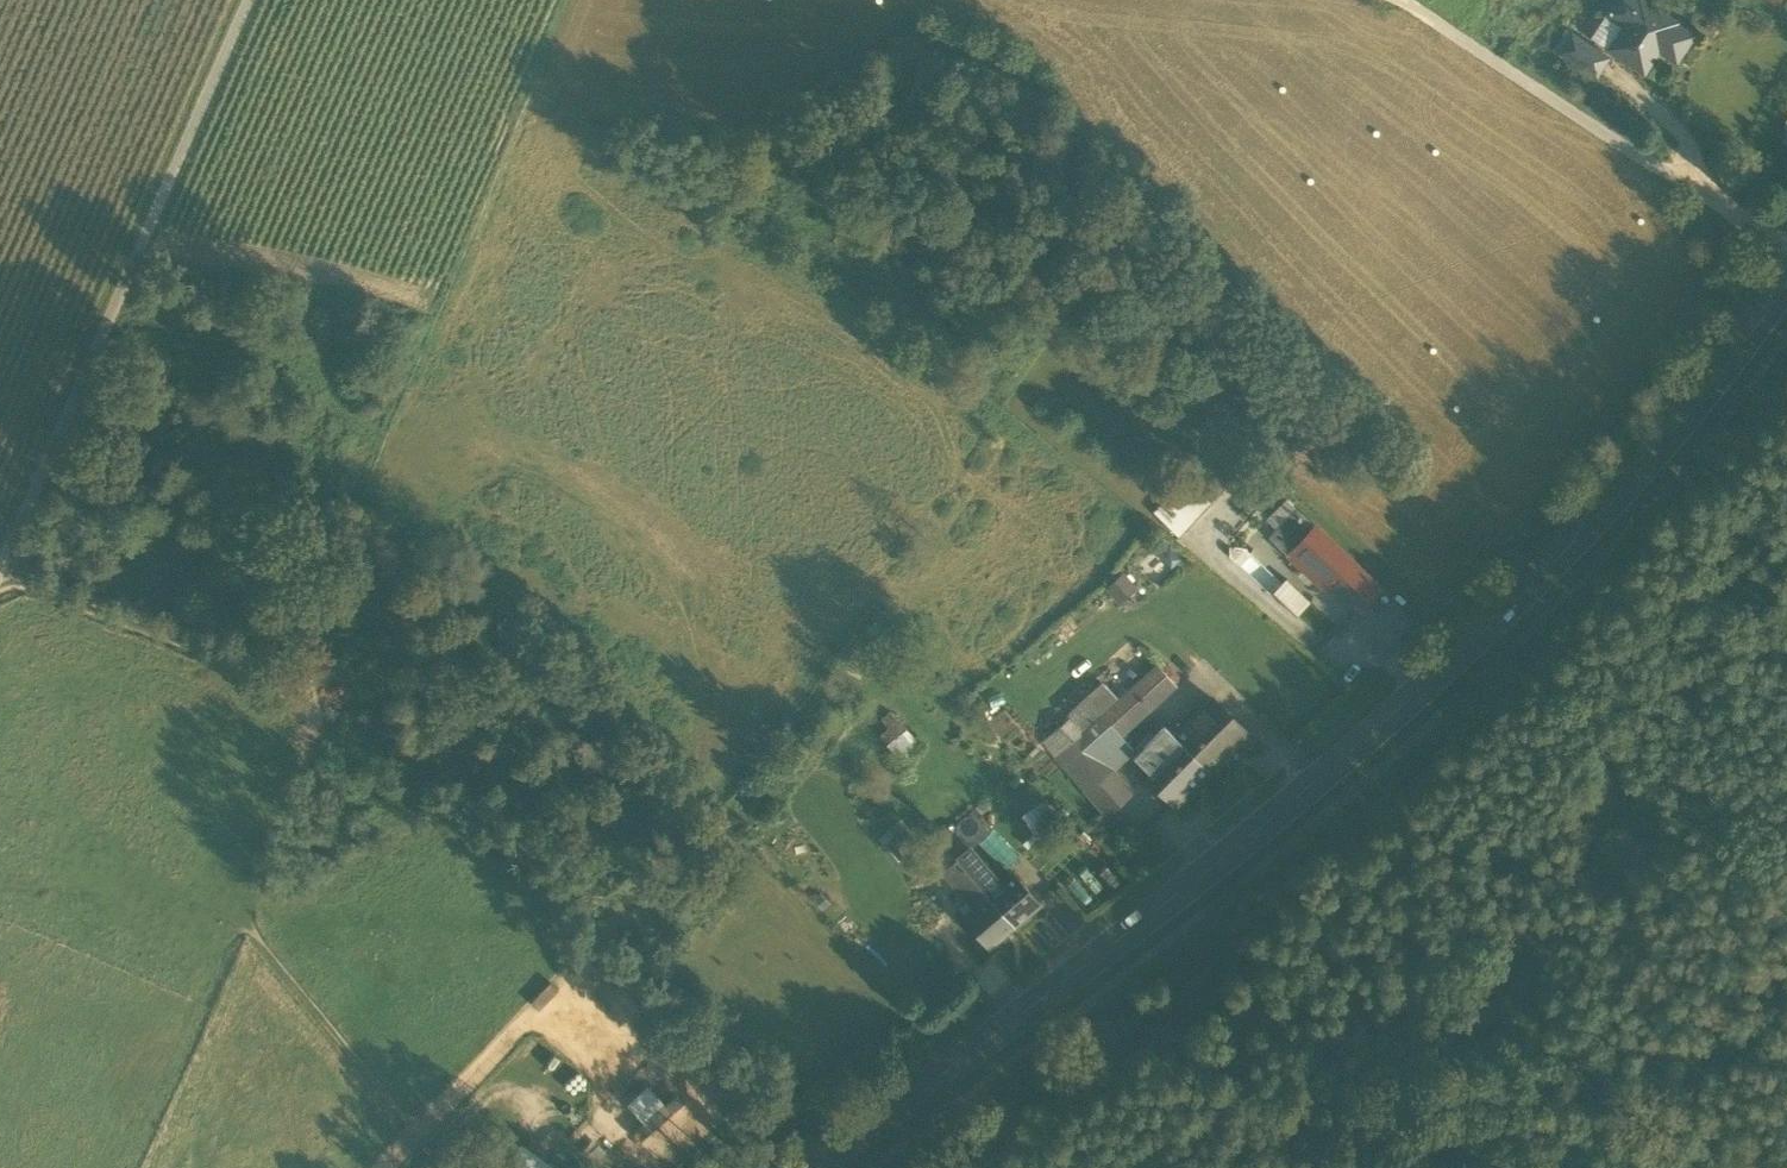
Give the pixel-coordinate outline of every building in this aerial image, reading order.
[(1643,71),(1661,42),(1679,53),(1691,35),(1674,23),(1675,21),(1642,0),(1613,0),(1607,9),(1625,20),(1607,48),(1643,71)] [(1625,20),(1607,9),(1589,37),(1607,48),(1625,20)] [(1560,52),(1595,75),(1607,56),(1572,34),(1560,52)] [(1282,535),(1302,516),(1285,500),(1267,520),(1282,535)] [(1158,512),(1170,525),(1181,513),(1169,501),(1158,512)] [(1275,542),(1288,554),(1315,528),(1302,516),(1282,535),(1275,542)] [(1328,582),(1357,609),(1379,587),(1315,527),(1315,528),(1288,554),(1288,555),(1322,587),(1328,582)] [(1123,571),(1105,586),(1119,602),(1137,587),(1123,571)] [(1286,579),(1273,594),(1296,616),(1310,602),(1286,579)] [(1111,767),(1133,749),(1120,735),(1176,684),(1157,664),(1118,698),(1081,731),(1054,755),(1086,792),(1110,771),(1113,768),(1111,767)] [(1118,698),(1105,684),(1068,717),(1081,731),(1118,698)] [(1212,698),(1175,736),(1208,769),(1246,731),(1212,698)] [(887,726),(879,734),(886,743),(906,727),(891,710),(880,718),(887,726)] [(1041,741),(1054,755),(1081,731),(1068,717),(1041,741)] [(1133,756),(1144,767),(1175,736),(1164,725),(1133,756)] [(906,727),(886,743),(901,760),(920,744),(906,727)] [(861,732),(850,746),(868,759),(879,745),(861,732)] [(1208,769),(1175,736),(1144,767),(1177,800),(1208,769)] [(1144,767),(1139,772),(1173,805),(1177,800),(1144,767)] [(1086,792),(1106,813),(1129,792),(1110,771),(1086,792)] [(1040,798),(1021,816),(1042,839),(1061,822),(1040,798)] [(972,812),(960,823),(975,841),(974,842),(975,843),(988,830),(972,812)] [(969,847),(974,842),(975,841),(960,823),(917,860),(933,879),(943,870),(943,869),(956,858),(969,847)] [(904,829),(884,846),(898,862),(918,845),(904,829)] [(1013,925),(1038,903),(1012,873),(1000,883),(993,882),(994,876),(969,847),(956,858),(1013,925)] [(962,917),(988,947),(1013,925),(956,858),(943,869),(943,870),(967,898),(974,899),(974,906),(962,917)] [(662,1075),(651,1085),(664,1099),(675,1089),(662,1075)] [(626,1104),(643,1122),(665,1103),(648,1084),(626,1104)] [(643,1122),(631,1132),(640,1141),(683,1103),(675,1094),(665,1103),(643,1122)] [(521,1144),(504,1167),(554,1167),(521,1144)]
